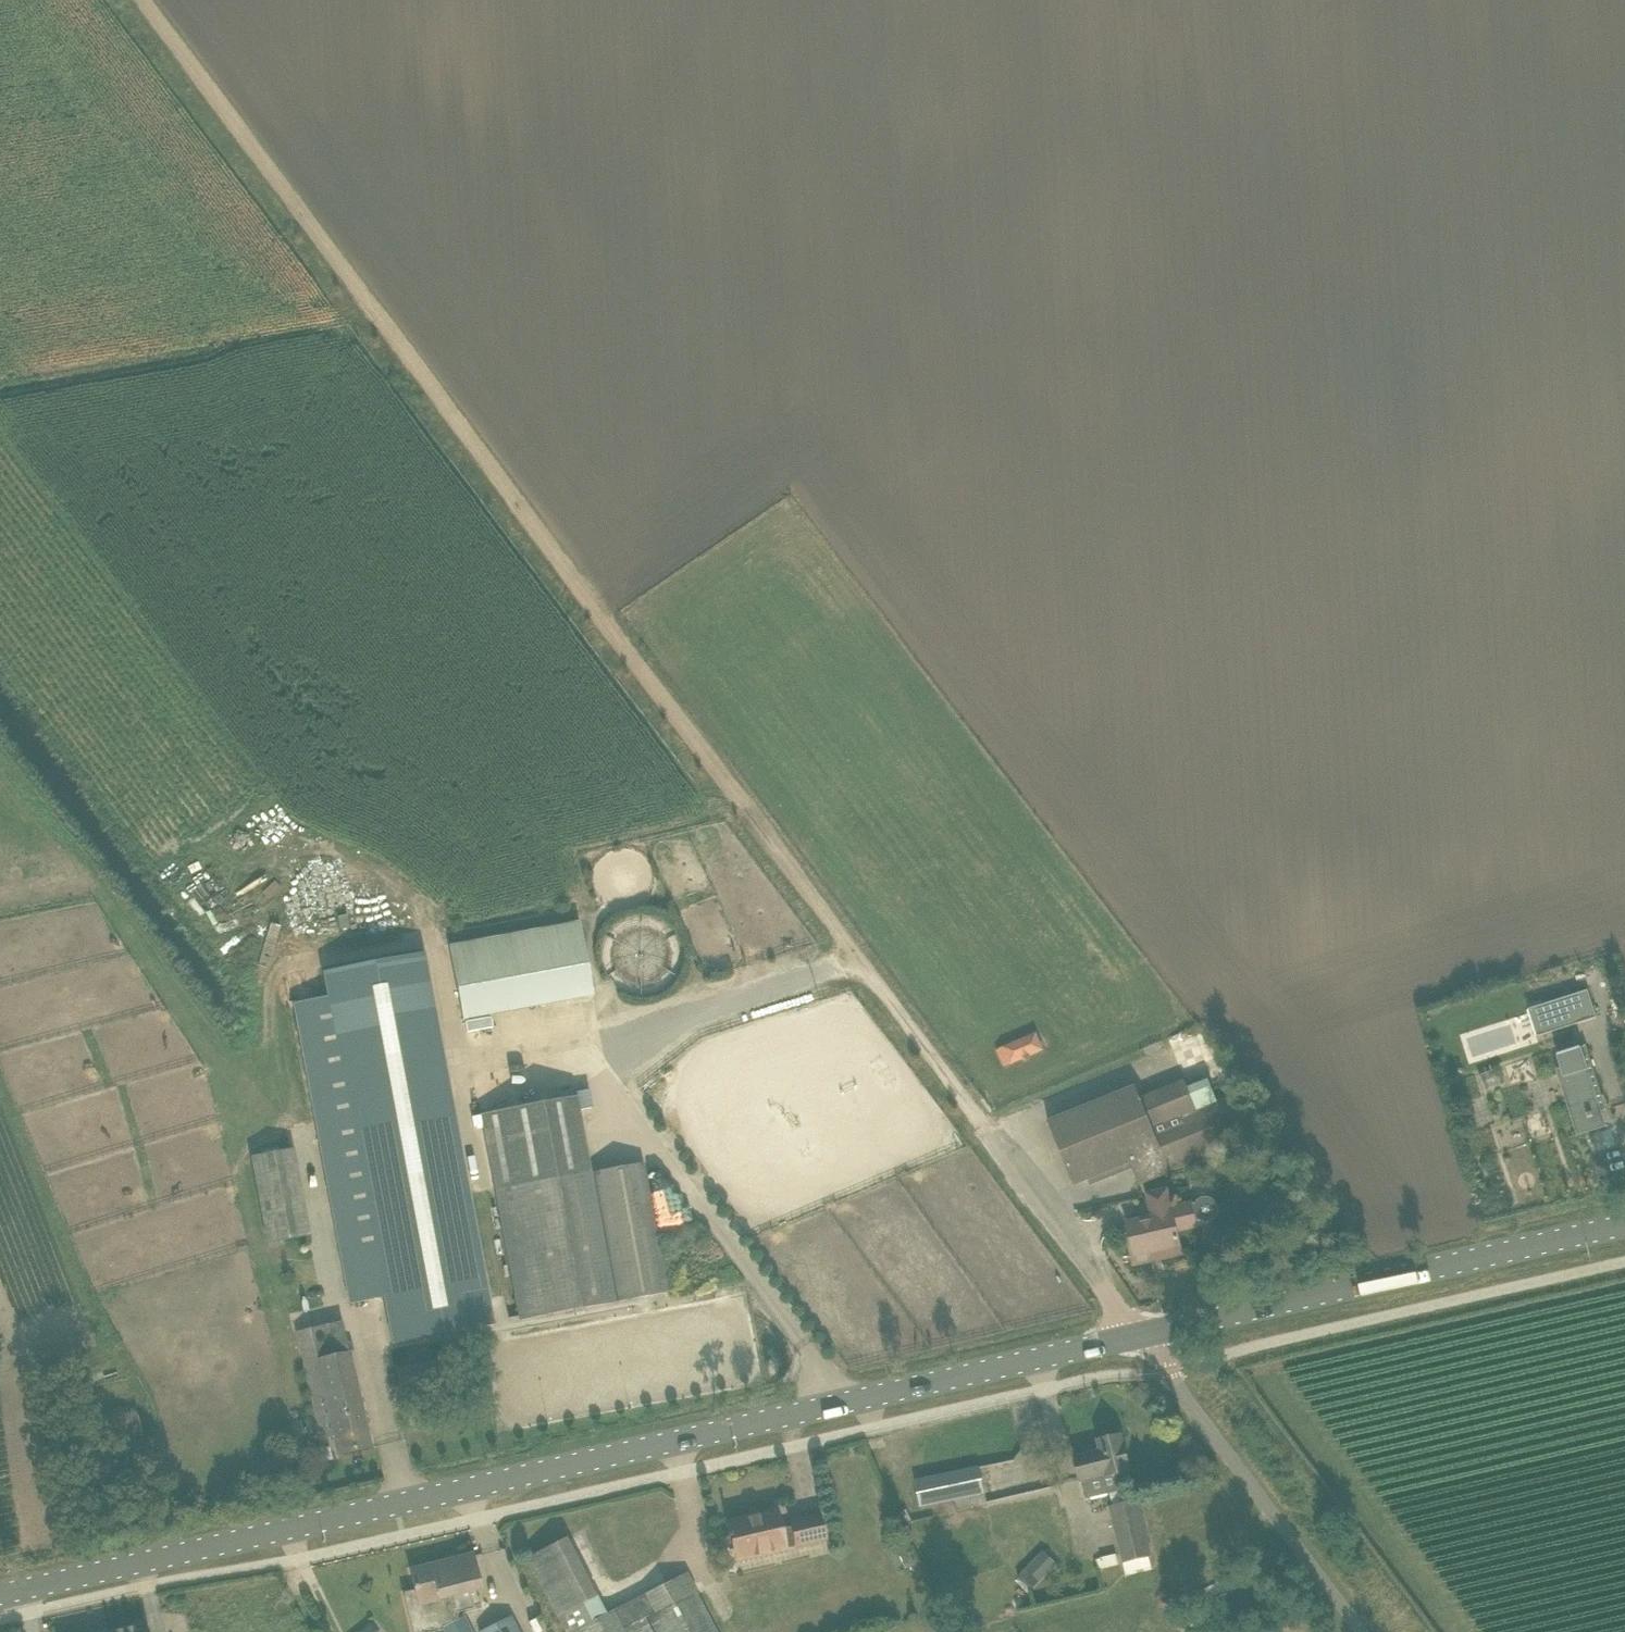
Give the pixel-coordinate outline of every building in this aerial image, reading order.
[(579,922),(526,932),(540,1006),(593,996),(579,922)] [(476,941),(449,946),(463,1021),(490,1015),(476,941)] [(326,996),(292,1003),(349,1304),(383,1297),(392,1343),(494,1324),(424,952),(322,972),(326,996)] [(1537,1037),(1596,1018),(1588,990),(1528,1009),(1537,1037)] [(1037,1031),(996,1049),(1000,1057),(1004,1067),(1045,1049),(1044,1047),(1037,1031)] [(1557,1056),(1558,1056),(1578,1118),(1587,1116),(1588,1118),(1593,1117),(1592,1114),(1606,1110),(1605,1105),(1607,1104),(1604,1095),(1602,1095),(1586,1045),(1584,1045),(1584,1046),(1557,1055),(1557,1056)] [(1091,1184),(1133,1167),(1138,1179),(1256,1132),(1239,1091),(1196,1109),(1184,1079),(1141,1097),(1136,1084),(1048,1120),(1074,1186),(1089,1180),(1091,1184)] [(520,1319),(666,1292),(642,1163),(590,1173),(575,1096),(481,1114),(520,1319)] [(296,1147),(253,1153),(266,1241),(309,1234),(296,1147)] [(1155,1218),(1127,1224),(1134,1255),(1157,1249),(1159,1258),(1182,1253),(1177,1230),(1196,1226),(1196,1225),(1202,1224),(1207,1224),(1214,1221),(1218,1218),(1219,1212),(1217,1207),(1214,1203),(1207,1200),(1202,1200),(1197,1203),(1172,1209),(1167,1189),(1149,1193),(1155,1218)] [(338,1453),(370,1446),(363,1415),(340,1322),(310,1329),(317,1360),(305,1362),(322,1438),(334,1435),(338,1453)] [(432,1377),(429,1362),(399,1368),(402,1383),(432,1377)] [(1125,1490),(1121,1473),(1130,1471),(1122,1435),(1098,1441),(1100,1450),(1075,1456),(1081,1482),(1084,1482),(1088,1499),(1125,1490)] [(92,1484),(122,1477),(116,1452),(86,1459),(92,1484)] [(920,1503),(984,1490),(979,1468),(915,1482),(920,1503)] [(1146,1537),(1138,1501),(1109,1508),(1127,1576),(1152,1570),(1144,1537),(1146,1537)] [(736,1559),(825,1539),(820,1514),(790,1521),(791,1528),(781,1530),(776,1511),(727,1522),(736,1559)] [(556,1614),(595,1594),(565,1537),(526,1558),(556,1614)] [(1032,1591),(1057,1564),(1043,1550),(1017,1577),(1032,1591)] [(1101,1556),(1103,1567),(1118,1563),(1116,1553),(1101,1556)] [(404,1594),(413,1631),(430,1631),(442,1629),(440,1626),(458,1617),(456,1611),(473,1607),(469,1591),(480,1588),(478,1577),(472,1555),(410,1571),(415,1591),(404,1594)] [(568,1631),(629,1631),(625,1625),(644,1616),(653,1631),(714,1631),(682,1571),(567,1631),(568,1631)] [(458,1617),(440,1626),(442,1629),(443,1631),(472,1631),(464,1615),(458,1617)] [(511,1616),(479,1631),(520,1631),(511,1616)] [(644,1616),(625,1625),(629,1631),(653,1631),(644,1616)]
